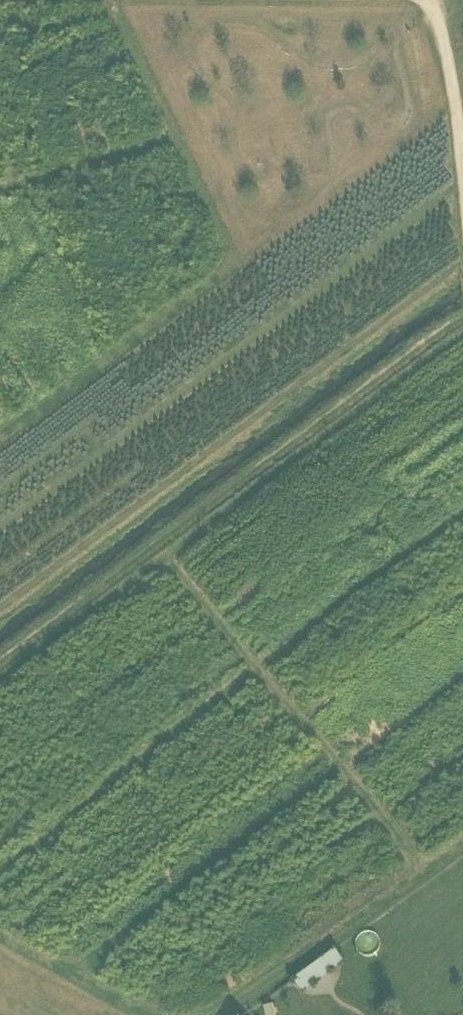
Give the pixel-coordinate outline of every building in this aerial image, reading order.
[(271,1007),(263,1009),(265,1014),(274,1014),(271,1007)]
